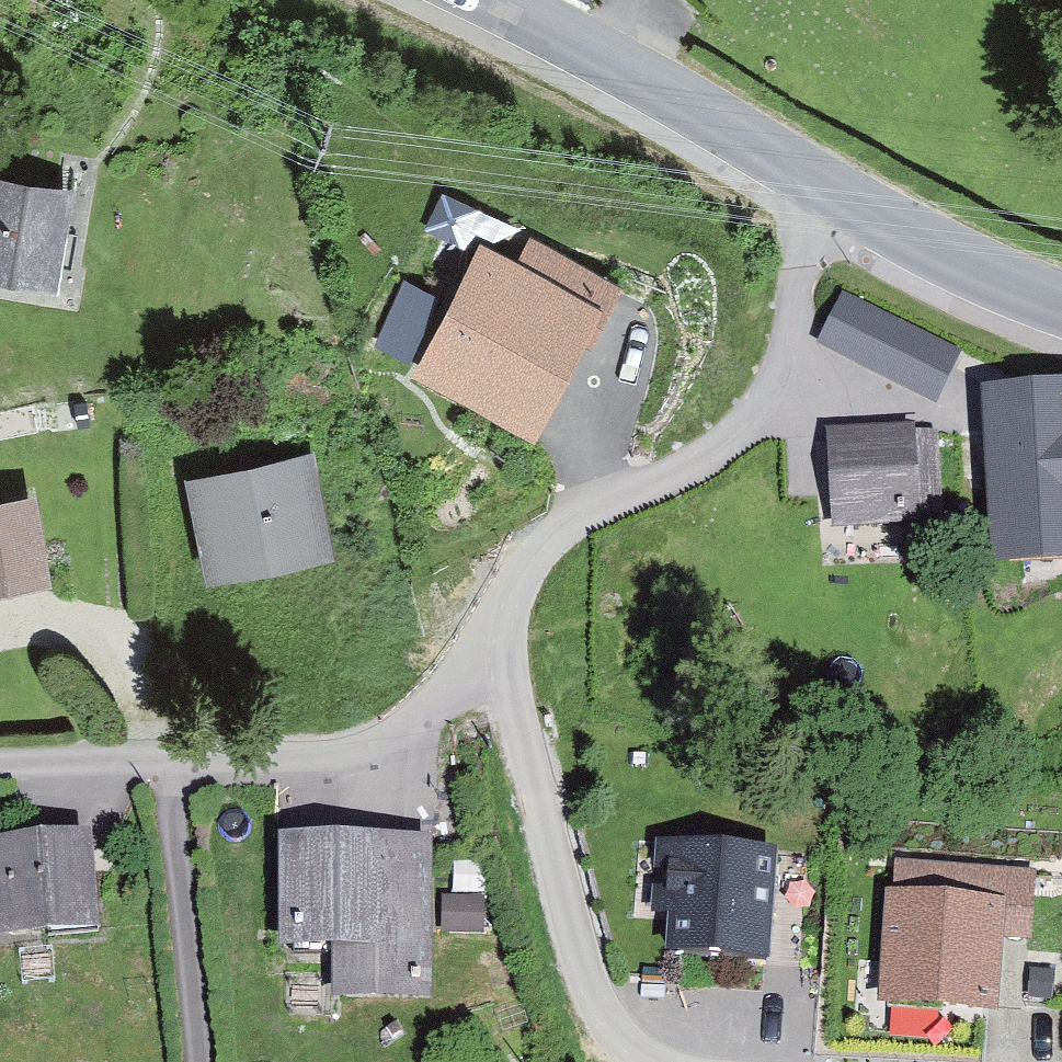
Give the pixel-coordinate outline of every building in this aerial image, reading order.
[(33,270),(38,271),(41,259),(70,265),(76,234),(62,231),(71,191),(0,177),(0,278),(30,284),(33,270)] [(436,366),(519,408),(587,276),(535,250),(520,279),(488,263),(436,366)] [(377,338),(404,347),(425,282),(398,274),(377,338)] [(934,403),(960,353),(842,293),(817,343),(934,403)] [(978,384),(986,559),(1061,556),(1061,380),(978,384)] [(944,433),(837,441),(841,523),(913,521),(914,536),(930,535),(929,520),(948,519),(944,433)] [(310,469),(210,485),(221,554),(321,537),(310,469)] [(36,566),(24,502),(0,507),(0,573),(36,566)] [(104,848),(0,851),(0,884),(14,884),(16,920),(64,919),(64,934),(107,933),(104,848)] [(774,856),(672,849),(666,917),(674,917),(671,954),(766,961),(774,856)] [(426,854),(297,858),(299,935),(345,934),(346,988),(429,986),(426,854)] [(997,896),(999,874),(899,867),(889,989),(936,993),(941,1004),(988,1008),(994,934),(995,912),(954,908),(955,892),(997,896)] [(1029,936),(1034,877),(999,874),(997,896),(955,892),(954,908),(995,912),(994,934),(1029,936)] [(448,933),(482,934),(482,901),(449,900),(448,933)]
